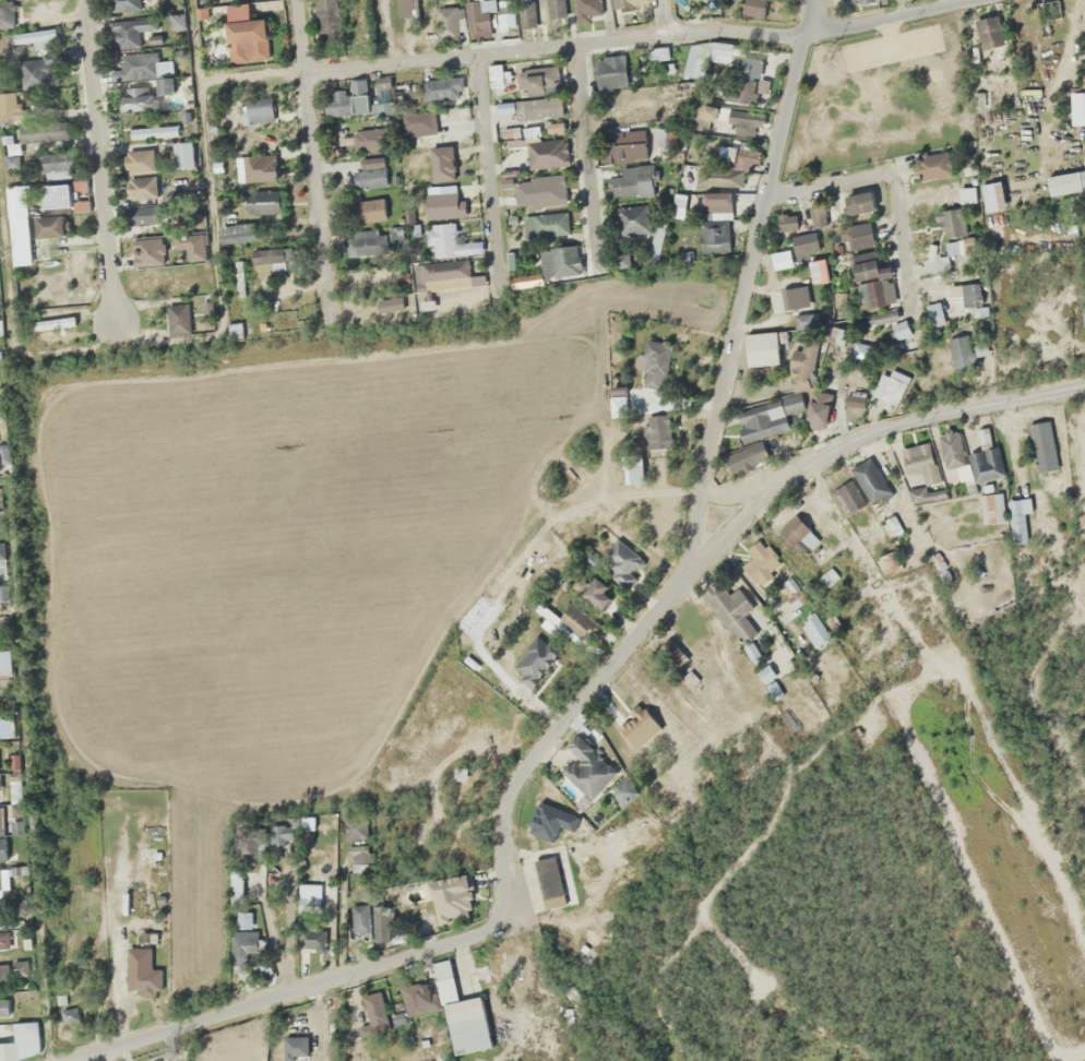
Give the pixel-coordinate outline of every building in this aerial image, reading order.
[(106,11),(139,11),(139,0),(106,0),(106,11)] [(337,0),(316,0),(316,36),(337,36),(337,0)] [(492,0),(476,0),(467,0),(468,39),(493,38),(492,0)] [(535,27),(534,0),(518,0),(519,28),(535,27)] [(773,19),(775,0),(743,0),(742,17),(773,19)] [(11,26),(10,3),(0,3),(0,27),(11,26)] [(513,25),(513,3),(499,3),(499,25),(513,25)] [(459,8),(436,8),(436,40),(459,40),(459,8)] [(423,11),(410,11),(410,26),(423,26),(423,11)] [(974,21),(982,51),(1004,44),(996,15),(974,21)] [(112,20),(113,48),(139,48),(139,31),(157,31),(156,20),(112,20)] [(267,20),(226,21),(228,63),(268,61),(267,20)] [(13,44),(33,41),(35,51),(50,49),(48,40),(56,39),(54,28),(12,34),(13,44)] [(730,62),(732,44),(713,42),(711,60),(730,62)] [(683,46),(686,76),(702,75),(701,61),(707,61),(705,44),(683,46)] [(171,77),(171,62),(156,62),(156,53),(120,53),(120,70),(111,70),(111,79),(171,77)] [(625,84),(625,58),(599,58),(599,75),(606,75),(606,84),(625,84)] [(51,88),(51,59),(20,59),(20,88),(51,88)] [(503,87),(502,64),(488,65),(490,88),(503,87)] [(722,88),(745,109),(761,92),(737,71),(722,88)] [(422,78),(422,100),(461,100),(461,78),(422,78)] [(158,93),(174,92),(172,79),(157,81),(158,93)] [(677,97),(695,95),(693,80),(675,83),(677,97)] [(352,113),(367,112),(364,81),(350,82),(351,94),(328,96),(329,115),(352,113)] [(154,110),(154,87),(121,87),(121,110),(154,110)] [(12,124),(13,94),(0,94),(0,124),(12,124)] [(241,122),(273,122),(273,98),(241,98),(241,122)] [(556,117),(556,99),(517,99),(517,117),(556,117)] [(496,113),(515,113),(515,103),(496,103),(496,113)] [(763,112),(696,105),(693,130),(710,132),(711,121),(726,122),(724,133),(752,136),(753,126),(761,127),(763,112)] [(402,115),(406,137),(437,133),(434,110),(402,115)] [(67,141),(66,123),(22,126),(23,143),(67,141)] [(178,127),(129,127),(129,138),(178,138),(178,127)] [(502,131),(504,139),(519,135),(517,127),(502,131)] [(524,136),(540,136),(540,127),(524,128),(524,136)] [(381,129),(353,131),(353,149),(382,148),(381,129)] [(612,161),(646,160),(645,130),(611,131),(612,161)] [(657,146),(666,146),(666,130),(657,130),(657,146)] [(194,168),(194,141),(174,142),(175,168),(194,168)] [(526,141),(526,167),(566,167),(566,141),(526,141)] [(426,194),(427,220),(458,218),(454,146),(432,148),(435,193),(426,194)] [(735,161),(736,149),(728,148),(728,161),(735,161)] [(153,172),(153,150),(126,150),(126,172),(153,172)] [(76,176),(73,151),(41,155),(45,181),(76,176)] [(237,156),(237,180),(275,180),(275,156),(237,156)] [(385,186),(384,159),(363,160),(364,168),(353,168),(354,187),(385,186)] [(653,194),(652,165),(620,167),(621,176),(607,177),(608,196),(653,194)] [(702,186),(742,186),(742,169),(702,169),(702,186)] [(1084,190),(1084,170),(1046,177),(1049,196),(1084,190)] [(513,178),(514,207),(565,205),(564,176),(513,178)] [(157,199),(157,177),(129,177),(129,199),(157,199)] [(978,186),(985,213),(1006,207),(998,180),(978,186)] [(43,185),(43,209),(70,209),(70,185),(43,185)] [(7,217),(26,217),(26,186),(7,186),(7,217)] [(974,202),(972,187),(958,188),(959,203),(974,202)] [(874,210),(868,190),(843,197),(850,222),(866,218),(864,213),(874,210)] [(280,212),(280,191),(247,191),(247,212),(280,212)] [(703,215),(731,215),(731,192),(703,193),(703,215)] [(384,222),(384,200),(349,200),(349,222),(384,222)] [(811,220),(822,219),(821,206),(810,207),(811,220)] [(159,207),(126,207),(126,224),(159,224),(159,207)] [(617,235),(647,234),(647,207),(617,207),(617,235)] [(967,237),(961,207),(937,211),(947,260),(967,256),(963,237),(967,237)] [(556,221),(566,220),(565,213),(522,215),(524,238),(557,236),(556,221)] [(795,215),(777,215),(777,230),(795,230),(795,215)] [(64,237),(63,216),(35,217),(36,238),(64,237)] [(255,235),(244,219),(221,235),(231,250),(255,235)] [(699,220),(699,254),(727,254),(727,220),(699,220)] [(646,259),(657,262),(667,224),(657,221),(646,259)] [(426,225),(428,248),(433,248),(434,257),(479,252),(477,234),(459,236),(457,222),(426,225)] [(849,253),(861,308),(886,302),(868,222),(843,227),(848,253),(849,253)] [(383,255),(383,229),(348,229),(348,255),(383,255)] [(177,234),(177,253),(204,253),(204,234),(177,234)] [(556,276),(580,274),(577,246),(538,250),(542,283),(557,282),(556,276)] [(271,270),(291,270),(291,249),(253,249),(253,263),(271,263),(271,270)] [(792,267),(790,250),(770,252),(772,270),(792,267)] [(471,285),(468,259),(420,265),(423,291),(471,285)] [(810,284),(828,282),(826,259),(808,260),(810,284)] [(163,282),(163,292),(188,292),(188,282),(163,282)] [(950,306),(979,306),(979,285),(950,285),(950,306)] [(785,290),(789,310),(808,306),(805,286),(785,290)] [(815,327),(811,311),(792,316),(796,332),(815,327)] [(890,325),(900,350),(914,345),(904,320),(890,325)] [(243,338),(239,322),(227,325),(231,341),(243,338)] [(843,348),(843,328),(830,328),(830,348),(843,348)] [(746,334),(748,366),(786,364),(784,332),(746,334)] [(978,351),(965,332),(945,345),(958,364),(978,351)] [(645,370),(643,386),(660,388),(667,344),(644,340),(639,369),(645,370)] [(802,350),(792,350),(791,390),(812,390),(814,340),(802,340),(802,350)] [(886,377),(882,374),(871,394),(894,407),(911,379),(891,367),(886,377)] [(610,417),(625,417),(625,386),(610,386),(610,417)] [(793,397),(782,400),(786,412),(797,408),(793,397)] [(735,412),(743,442),(789,430),(784,413),(769,417),(766,404),(735,412)] [(824,427),(824,405),(809,405),(809,427),(824,427)] [(669,415),(645,415),(645,447),(669,447),(669,415)] [(1055,468),(1049,421),(1029,424),(1035,471),(1055,468)] [(981,451),(968,454),(974,482),(1002,477),(991,426),(976,430),(981,451)] [(966,466),(958,430),(937,435),(945,471),(966,466)] [(900,449),(907,475),(921,472),(925,487),(940,483),(930,442),(900,449)] [(629,482),(643,482),(642,453),(628,453),(629,482)] [(849,470),(872,505),(891,492),(867,457),(849,470)] [(831,490),(843,516),(862,508),(850,482),(831,490)] [(980,523),(1003,523),(1003,493),(980,493),(980,523)] [(1009,543),(1026,543),(1026,512),(1029,512),(1029,499),(1009,499),(1009,543)] [(810,528),(794,515),(780,532),(795,545),(810,528)] [(890,536),(901,532),(893,516),(883,521),(890,536)] [(625,586),(644,561),(617,540),(597,564),(625,586)] [(882,574),(896,568),(890,552),(876,558),(882,574)] [(584,592),(600,609),(613,596),(596,579),(584,592)] [(815,648),(831,638),(815,612),(799,622),(815,648)] [(515,668),(531,680),(552,653),(536,641),(515,668)] [(757,672),(764,684),(786,671),(778,659),(757,672)] [(10,737),(10,719),(0,719),(0,737),(10,737)] [(565,748),(574,756),(560,772),(591,800),(617,771),(576,734),(565,748)] [(539,821),(530,823),(535,843),(544,841),(539,821)] [(289,848),(289,826),(271,826),(271,848),(289,848)] [(370,871),(370,849),(353,849),(353,871),(370,871)] [(231,871),(231,904),(242,904),(242,871),(231,871)] [(430,880),(437,923),(476,917),(469,874),(430,880)] [(326,929),(312,929),(312,920),(319,920),(319,898),(300,897),(300,950),(326,950),(326,929)] [(26,900),(9,901),(10,919),(26,918),(26,900)] [(371,935),(371,904),(352,904),(352,935),(371,935)] [(254,928),(254,912),(237,912),(237,928),(254,928)] [(8,932),(0,932),(0,949),(9,949),(8,932)] [(128,989),(161,989),(161,947),(128,947),(128,989)] [(456,987),(447,959),(431,964),(439,992),(456,987)] [(0,998),(0,1017),(9,1017),(9,997),(0,998)] [(476,1048),(474,1037),(487,1034),(480,997),(444,1004),(453,1052),(476,1048)] [(60,1007),(60,1022),(78,1022),(78,1007),(60,1007)] [(307,1037),(284,1037),(284,1060),(307,1060),(307,1037)]
